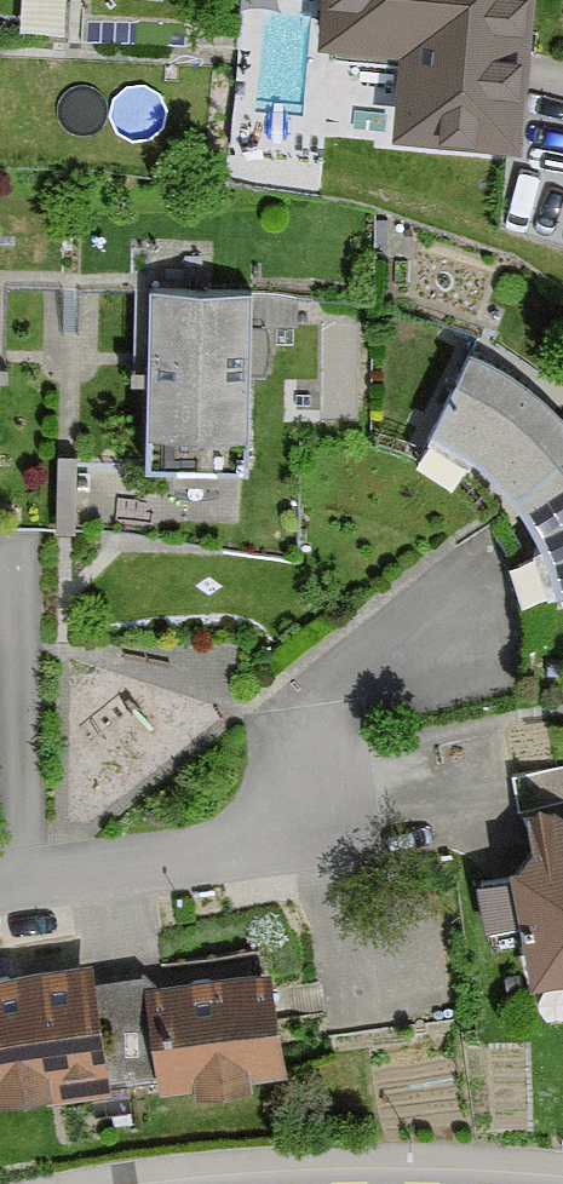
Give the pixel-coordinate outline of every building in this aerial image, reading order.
[(316,29),(388,33),(381,139),(513,147),(522,0),(318,0),(316,29)] [(246,303),(147,297),(136,463),(235,469),(246,303)] [(466,360),(423,438),(470,468),(500,501),(535,550),(555,606),(562,605),(562,437),(528,401),(466,360)] [(520,780),(526,815),(562,809),(562,773),(520,780)] [(526,815),(533,864),(501,869),(506,922),(520,990),(562,983),(562,809),(526,815)] [(501,869),(462,873),(468,926),(506,922),(501,869)] [(0,984),(0,1112),(45,1103),(46,1111),(106,1099),(79,968),(0,984)] [(267,979),(140,1003),(159,1105),(286,1081),(267,979)]
